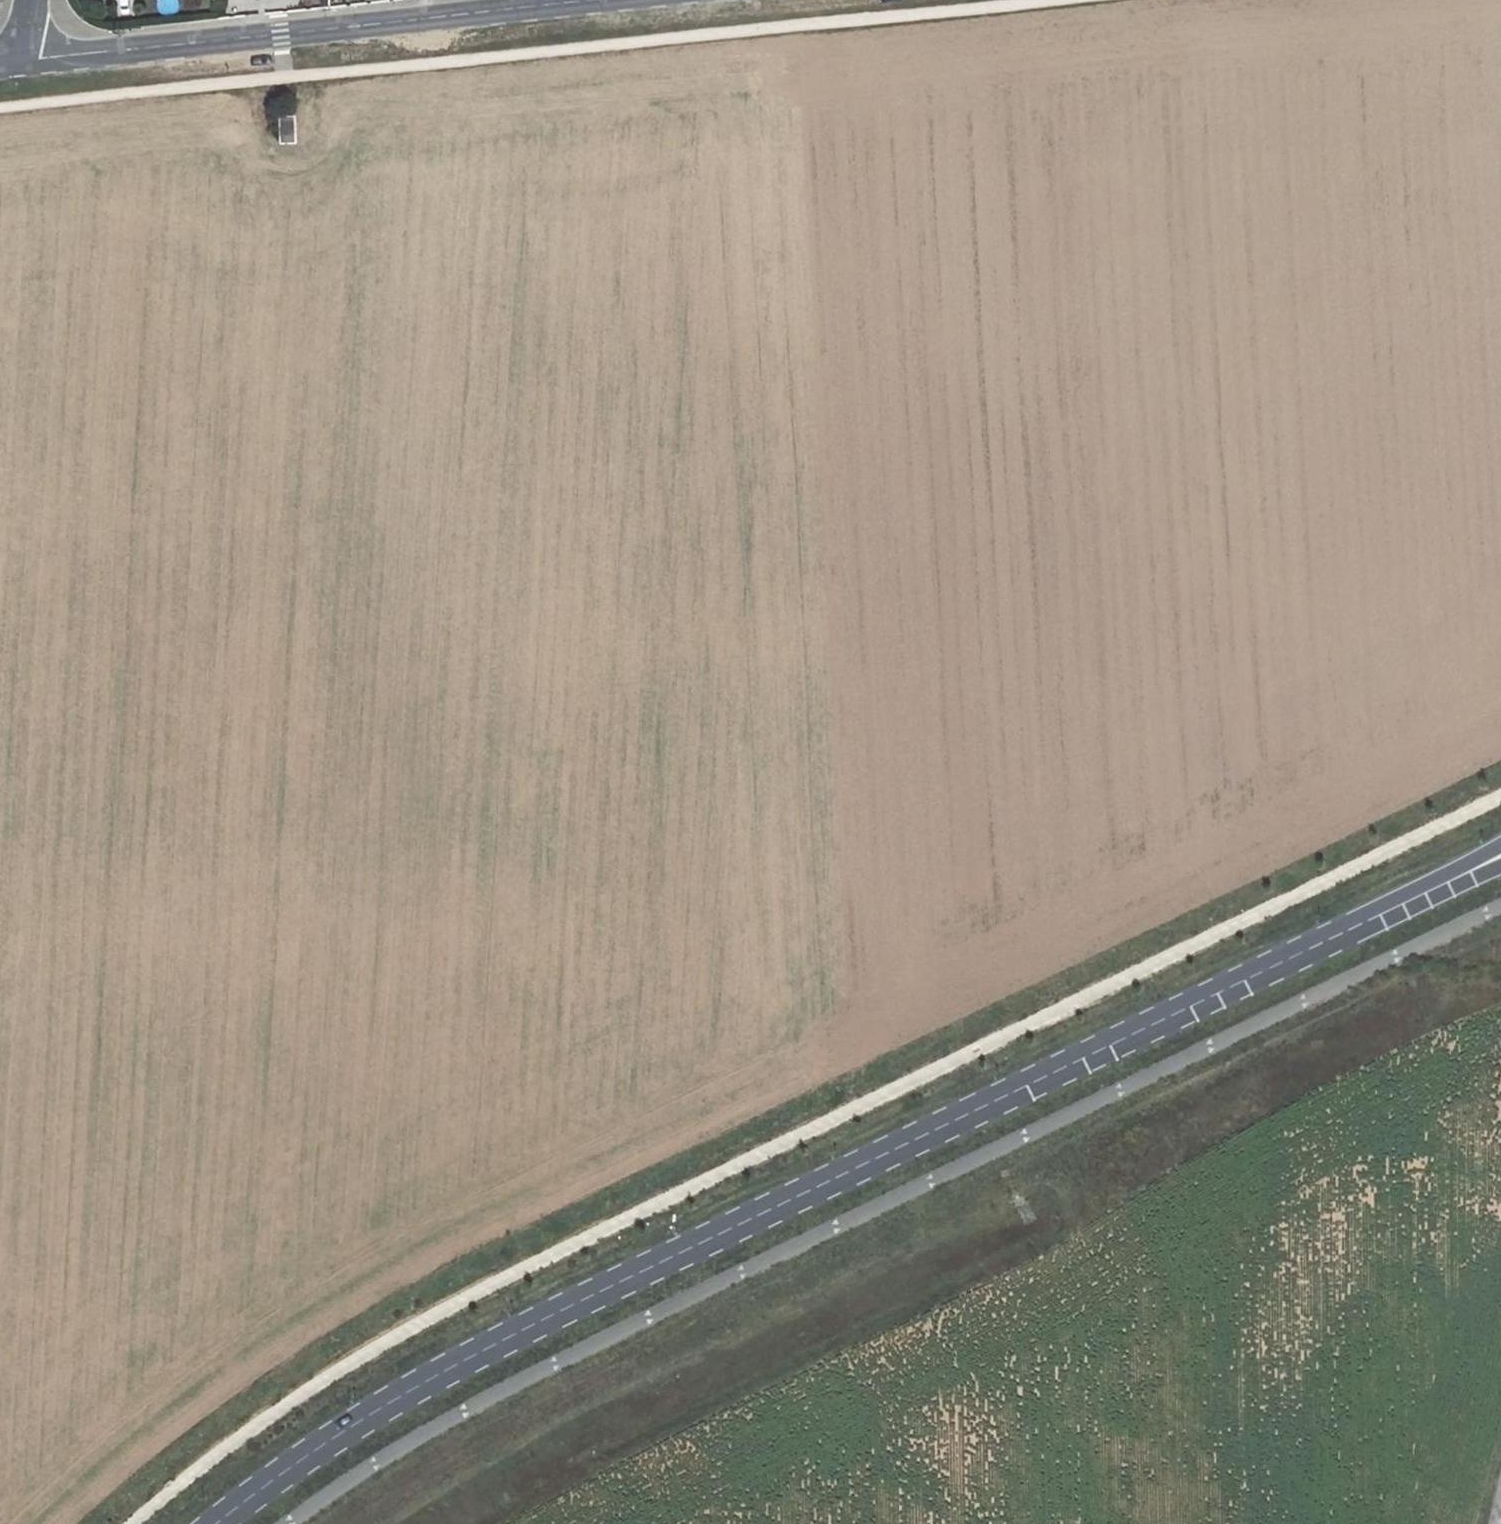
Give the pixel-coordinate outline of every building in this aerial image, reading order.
[(293,116),(276,117),(277,142),(294,141),(293,116)]
